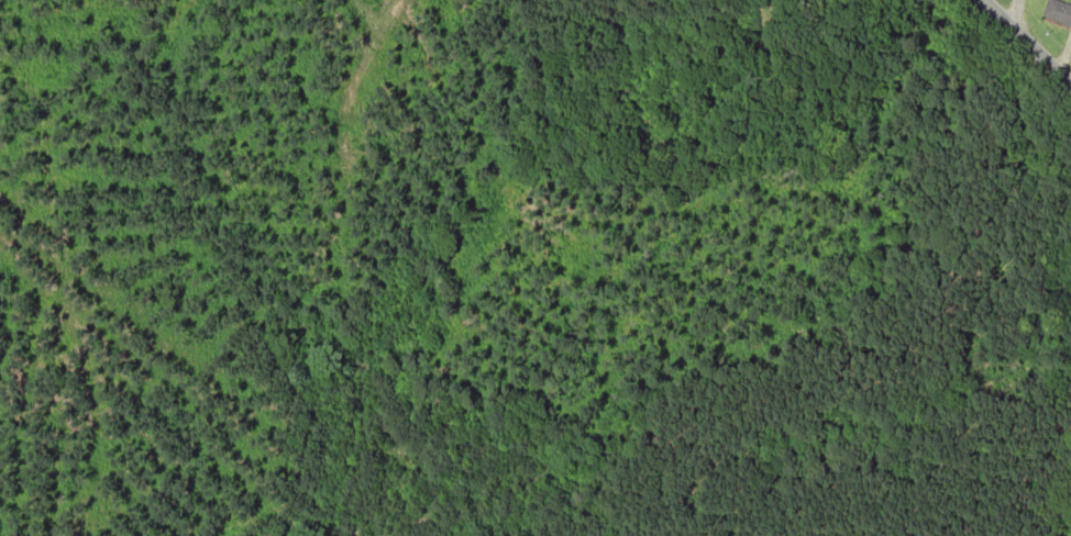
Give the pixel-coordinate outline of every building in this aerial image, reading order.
[(1070,26),(1070,4),(1061,0),(1051,0),(1045,16),(1070,26)]
